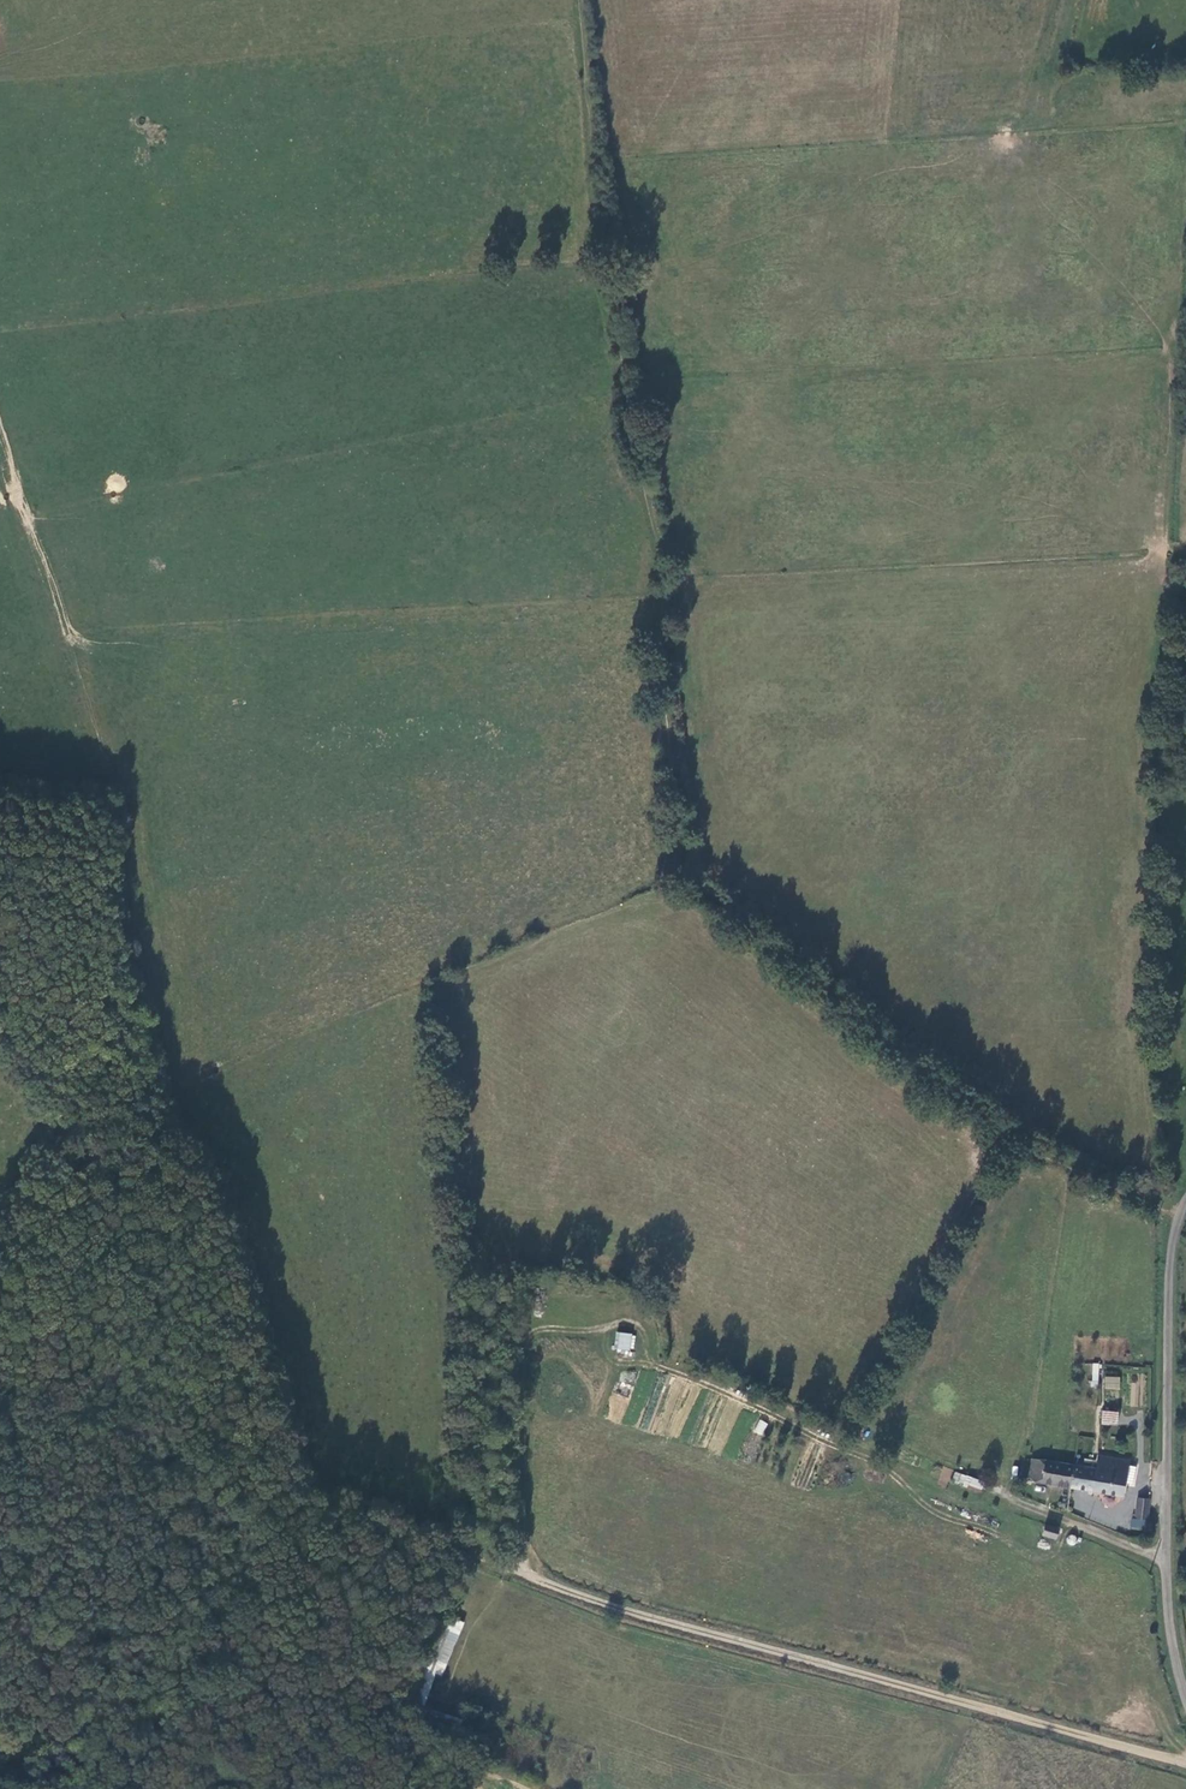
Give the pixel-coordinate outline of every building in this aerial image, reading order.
[(634,1350),(635,1333),(615,1331),(614,1348),(634,1350)] [(1087,1363),(1086,1385),(1098,1386),(1099,1364),(1087,1363)] [(1120,1376),(1104,1376),(1104,1389),(1120,1389),(1120,1376)] [(1118,1412),(1103,1410),(1101,1426),(1117,1426),(1118,1412)] [(762,1436),(768,1423),(759,1419),(753,1431),(762,1436)] [(1129,1466),(1130,1461),(1098,1454),(1095,1470),(1092,1492),(1122,1498),(1125,1484),(1129,1466)] [(1028,1480),(1070,1488),(1073,1466),(1031,1460),(1028,1480)] [(937,1484),(947,1487),(952,1469),(943,1466),(937,1484)] [(1070,1488),(1092,1492),(1095,1470),(1073,1466),(1070,1488)] [(1137,1467),(1129,1466),(1125,1484),(1133,1486),(1137,1467)] [(963,1487),(971,1489),(973,1480),(965,1478),(963,1487)] [(988,1484),(973,1480),(971,1489),(985,1493),(988,1484)] [(1136,1518),(1147,1519),(1149,1500),(1138,1499),(1136,1518)] [(1055,1539),(1058,1529),(1045,1524),(1042,1535),(1055,1539)] [(39,1760),(24,1761),(24,1773),(40,1773),(39,1760)]
